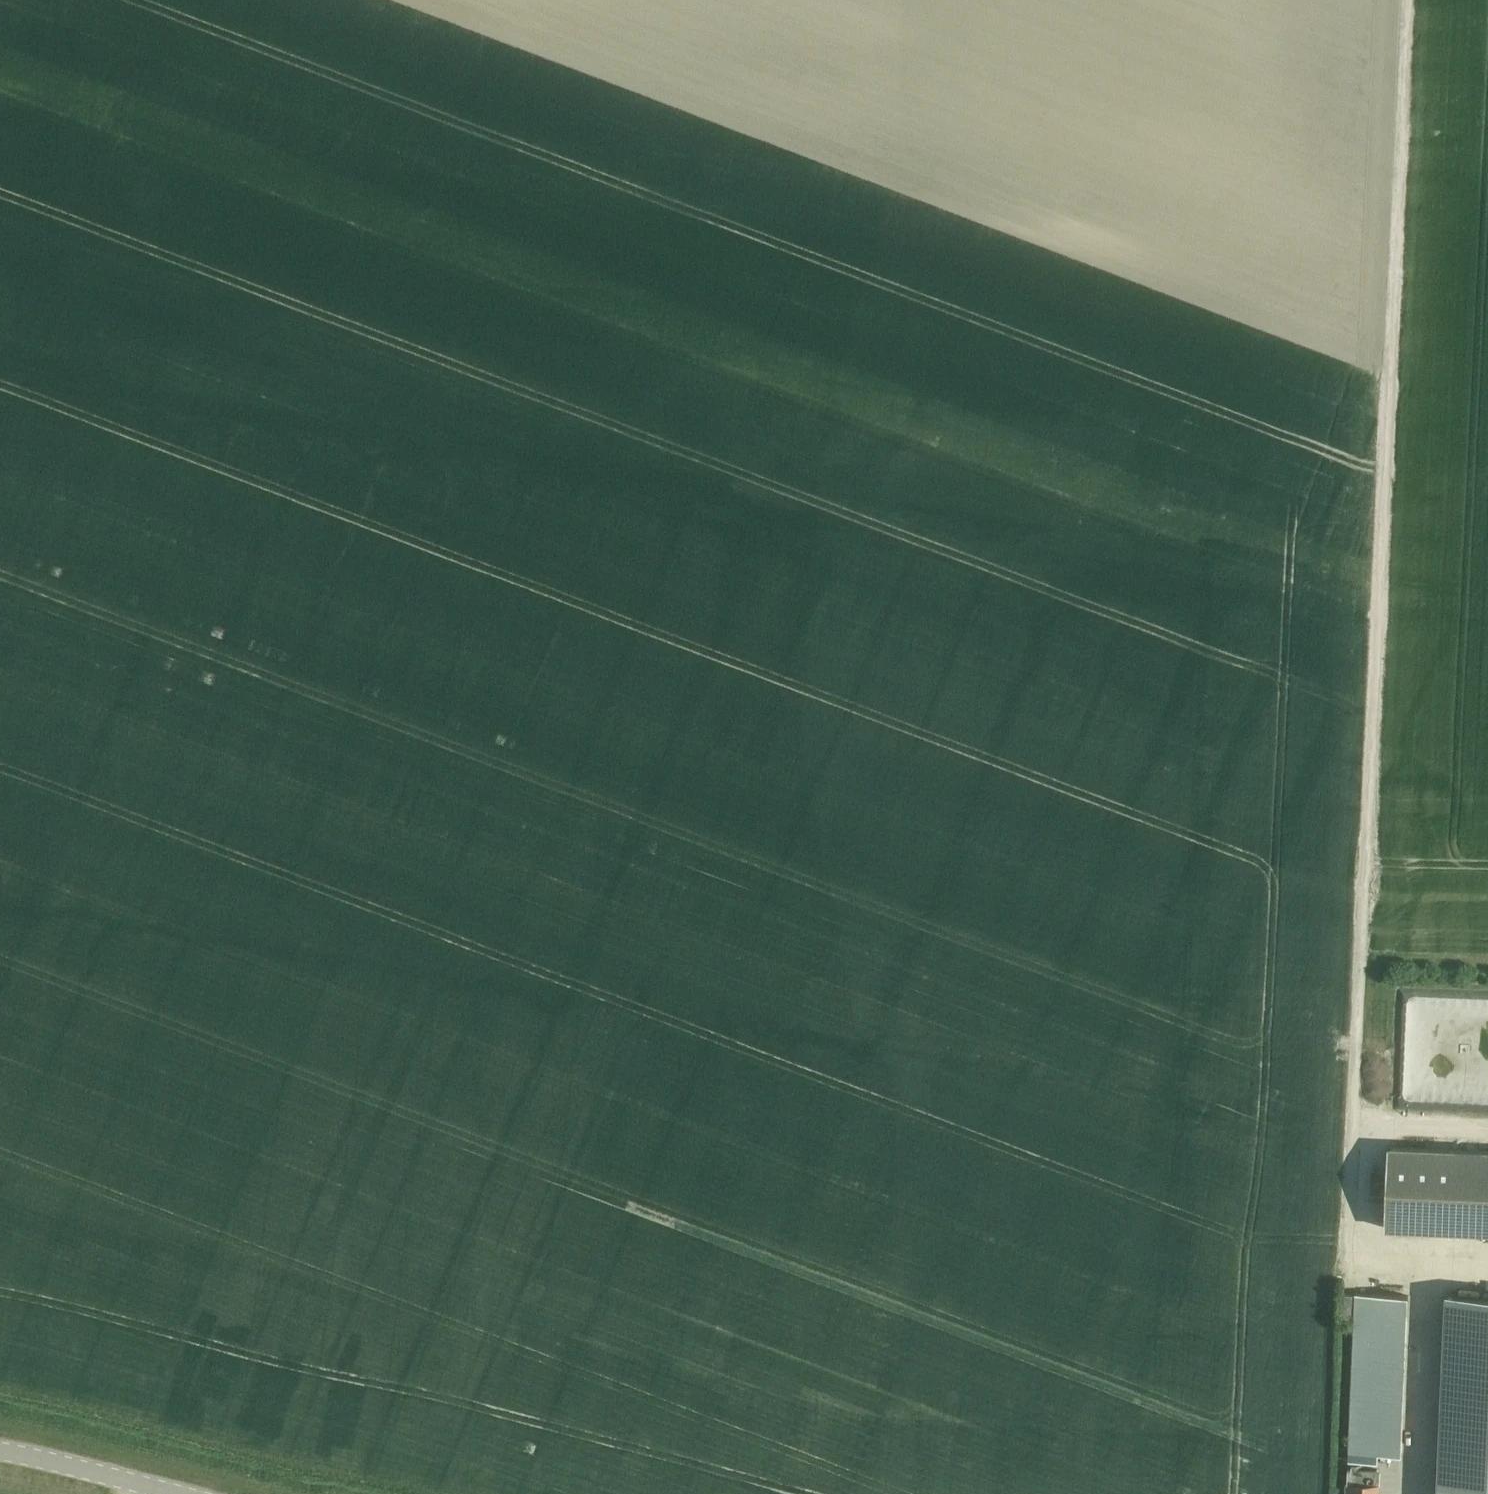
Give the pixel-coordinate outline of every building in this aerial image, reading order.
[(1397,1091),(1487,1098),(1487,1043),(1466,1042),(1464,1069),(1462,1069),(1461,1088),(1434,1086),(1437,1046),(1438,1047),(1439,1028),(1426,1027),(1428,997),(1404,995),(1397,1091)] [(1391,1147),(1388,1228),(1487,1233),(1487,1151),(1391,1147)] [(1356,1293),(1349,1451),(1402,1453),(1408,1295),(1356,1293)] [(1437,1493),(1487,1493),(1487,1298),(1446,1296),(1437,1493)] [(1347,1493),(1376,1493),(1377,1469),(1348,1468),(1347,1493)]
